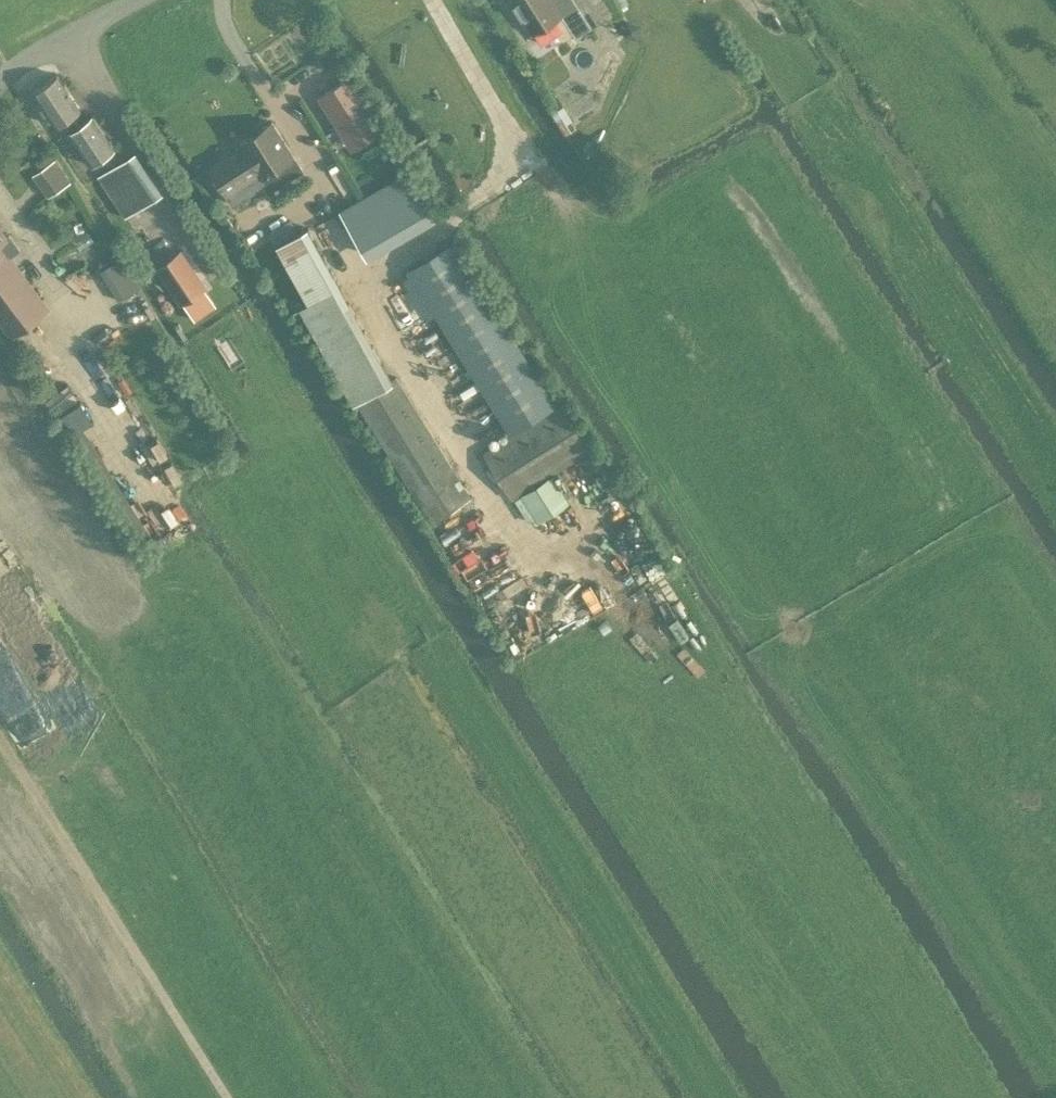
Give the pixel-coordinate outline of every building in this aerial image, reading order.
[(592,25),(576,0),(514,0),(534,31),(562,13),(576,35),(592,25)] [(627,22),(625,34),(637,37),(638,33),(639,24),(631,23),(627,22)] [(56,124),(80,107),(59,74),(34,91),(56,124)] [(350,77),(320,96),(345,134),(374,115),(350,77)] [(62,121),(91,164),(114,148),(92,116),(79,124),(72,113),(62,121)] [(211,167),(228,194),(233,202),(265,182),(269,189),(303,168),(273,120),(243,138),(247,145),(211,167)] [(128,155),(98,175),(125,216),(155,195),(128,155)] [(56,159),(37,172),(51,192),(70,179),(56,159)] [(361,197),(339,210),(364,253),(386,240),(361,197)] [(302,310),(358,400),(394,377),(306,227),(276,245),(310,304),(302,310)] [(20,249),(10,234),(6,237),(0,228),(0,317),(12,333),(47,308),(10,256),(20,249)] [(154,266),(180,304),(181,304),(183,303),(205,288),(207,286),(184,253),(180,248),(164,259),(154,266)] [(396,376),(358,400),(415,492),(453,467),(396,376)] [(513,498),(588,451),(559,405),(484,452),(513,498)]
